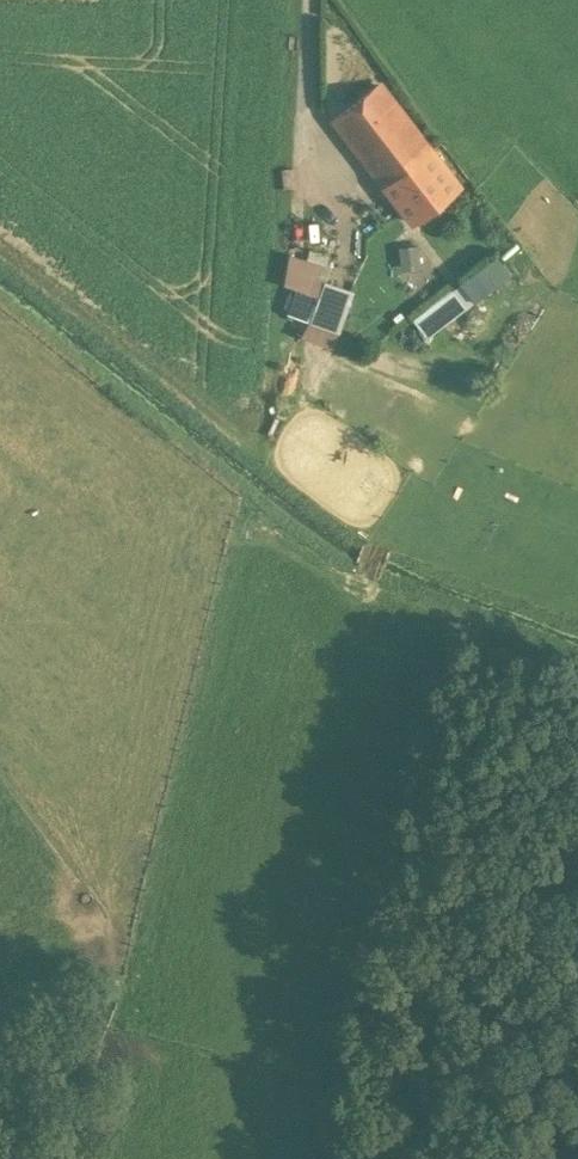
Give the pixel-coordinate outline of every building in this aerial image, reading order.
[(406,119),(379,85),(333,120),(359,152),(406,119)] [(385,187),(430,151),(406,119),(359,152),(385,187)] [(430,151),(385,187),(413,222),(458,187),(430,151)] [(404,268),(421,266),(419,243),(402,245),(404,268)] [(412,318),(427,337),(513,272),(498,253),(412,318)] [(293,311),(341,328),(356,287),(329,277),(333,263),(311,257),(293,311)]
